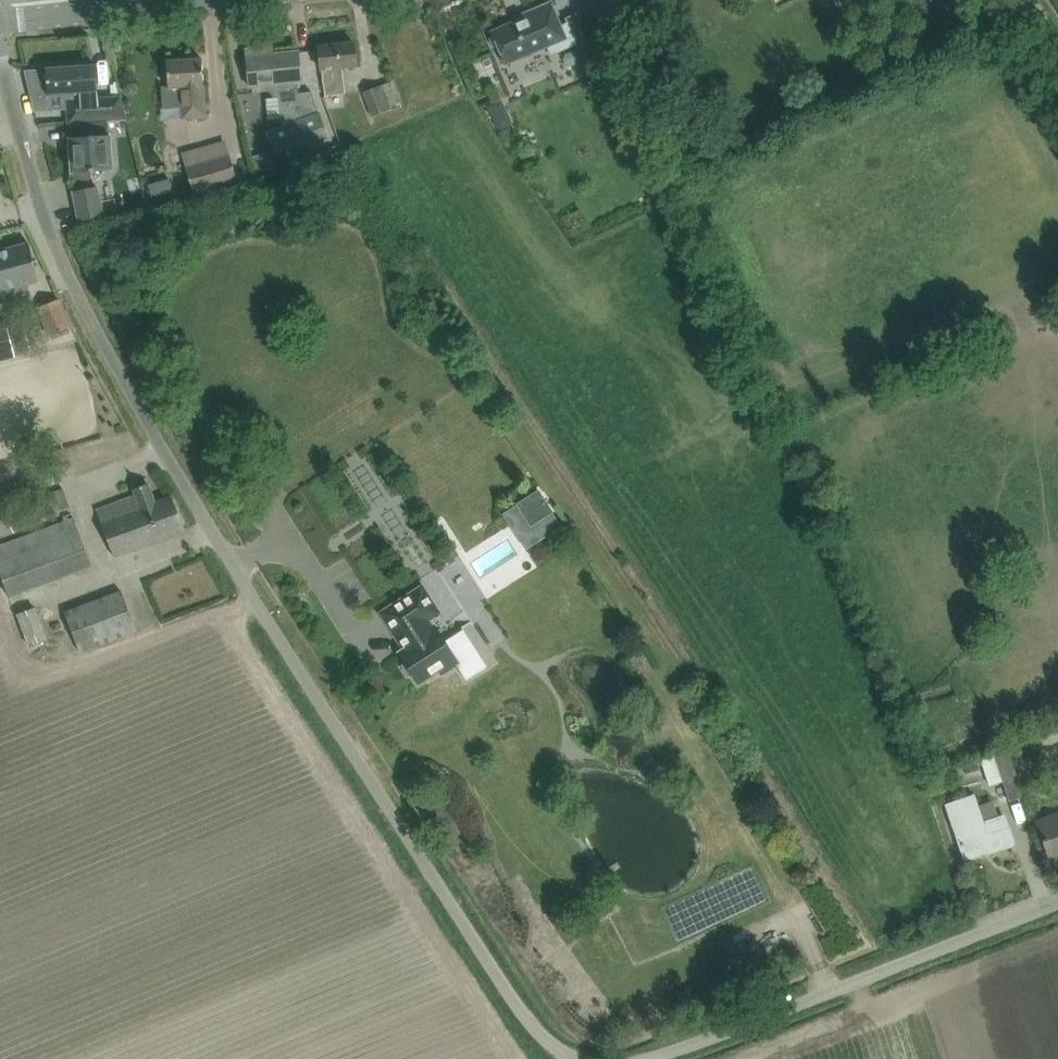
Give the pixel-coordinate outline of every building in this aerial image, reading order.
[(845,8),(857,2),(860,0),(841,0),(845,8)] [(551,56),(578,44),(579,47),(597,40),(585,12),(567,19),(569,23),(561,27),(551,2),(527,13),(528,16),(492,32),(494,35),(491,39),(494,46),(499,47),(506,63),(547,46),(551,56)] [(318,46),(321,68),(324,96),(345,93),(343,68),(357,66),(354,42),(318,46)] [(274,98),(279,97),(282,126),(269,131),(276,152),(326,134),(312,91),(298,93),(297,82),(301,81),(298,51),(265,55),(265,48),(246,50),(250,87),(267,85),(267,89),(274,98)] [(167,61),(168,87),(162,87),(164,108),(181,107),(192,106),(193,117),(206,116),(202,58),(167,61)] [(70,125),(82,124),(109,122),(127,121),(121,96),(98,98),(96,65),(60,67),(60,65),(49,66),(50,68),(46,68),(48,95),(66,94),(68,125),(70,125)] [(363,91),(373,116),(402,105),(393,80),(363,91)] [(512,122),(526,115),(515,93),(501,100),(512,122)] [(501,114),(493,118),(499,131),(512,124),(509,117),(501,114)] [(112,163),(109,122),(82,124),(70,125),(71,139),(69,139),(71,172),(90,171),(90,173),(94,172),(94,171),(106,170),(112,163)] [(269,152),(251,158),(256,173),(274,167),(269,152)] [(237,180),(231,158),(185,171),(193,195),(237,180)] [(184,170),(163,175),(165,188),(187,183),(184,170)] [(79,221),(103,216),(97,187),(73,192),(79,221)] [(17,296),(13,282),(37,276),(29,244),(6,250),(5,248),(0,249),(0,300),(17,296)] [(36,308),(48,336),(50,335),(70,327),(58,299),(38,307),(36,308)] [(15,356),(5,321),(0,322),(0,361),(15,356)] [(97,511),(116,558),(185,530),(172,496),(156,502),(148,483),(141,486),(138,479),(131,481),(136,495),(97,511)] [(19,481),(0,488),(0,507),(25,499),(19,481)] [(69,507),(62,487),(36,496),(42,516),(69,507)] [(554,512),(539,490),(517,504),(531,527),(554,512)] [(361,503),(342,514),(349,525),(367,515),(361,503)] [(8,596),(88,567),(70,518),(73,517),(72,512),(63,516),(64,520),(0,543),(0,574),(8,596)] [(368,546),(382,534),(369,520),(356,533),(368,546)] [(456,609),(472,603),(455,561),(439,567),(456,609)] [(423,583),(379,612),(396,639),(399,637),(401,637),(407,646),(406,648),(398,653),(402,661),(401,667),(406,675),(413,675),(417,683),(438,671),(441,675),(460,663),(472,678),(488,667),(462,632),(448,640),(435,623),(433,624),(431,619),(442,612),(423,583)] [(121,591),(101,599),(65,613),(81,652),(137,630),(121,591)] [(29,647),(48,639),(35,606),(16,614),(29,647)] [(1007,747),(980,756),(990,785),(1003,780),(1010,800),(1024,795),(1007,747)] [(975,762),(964,766),(966,774),(978,770),(975,762)] [(948,805),(959,837),(966,858),(990,850),(991,851),(1014,844),(1004,816),(982,823),(973,796),(948,805)] [(1037,822),(1051,859),(1057,857),(1057,814),(1037,822)]
